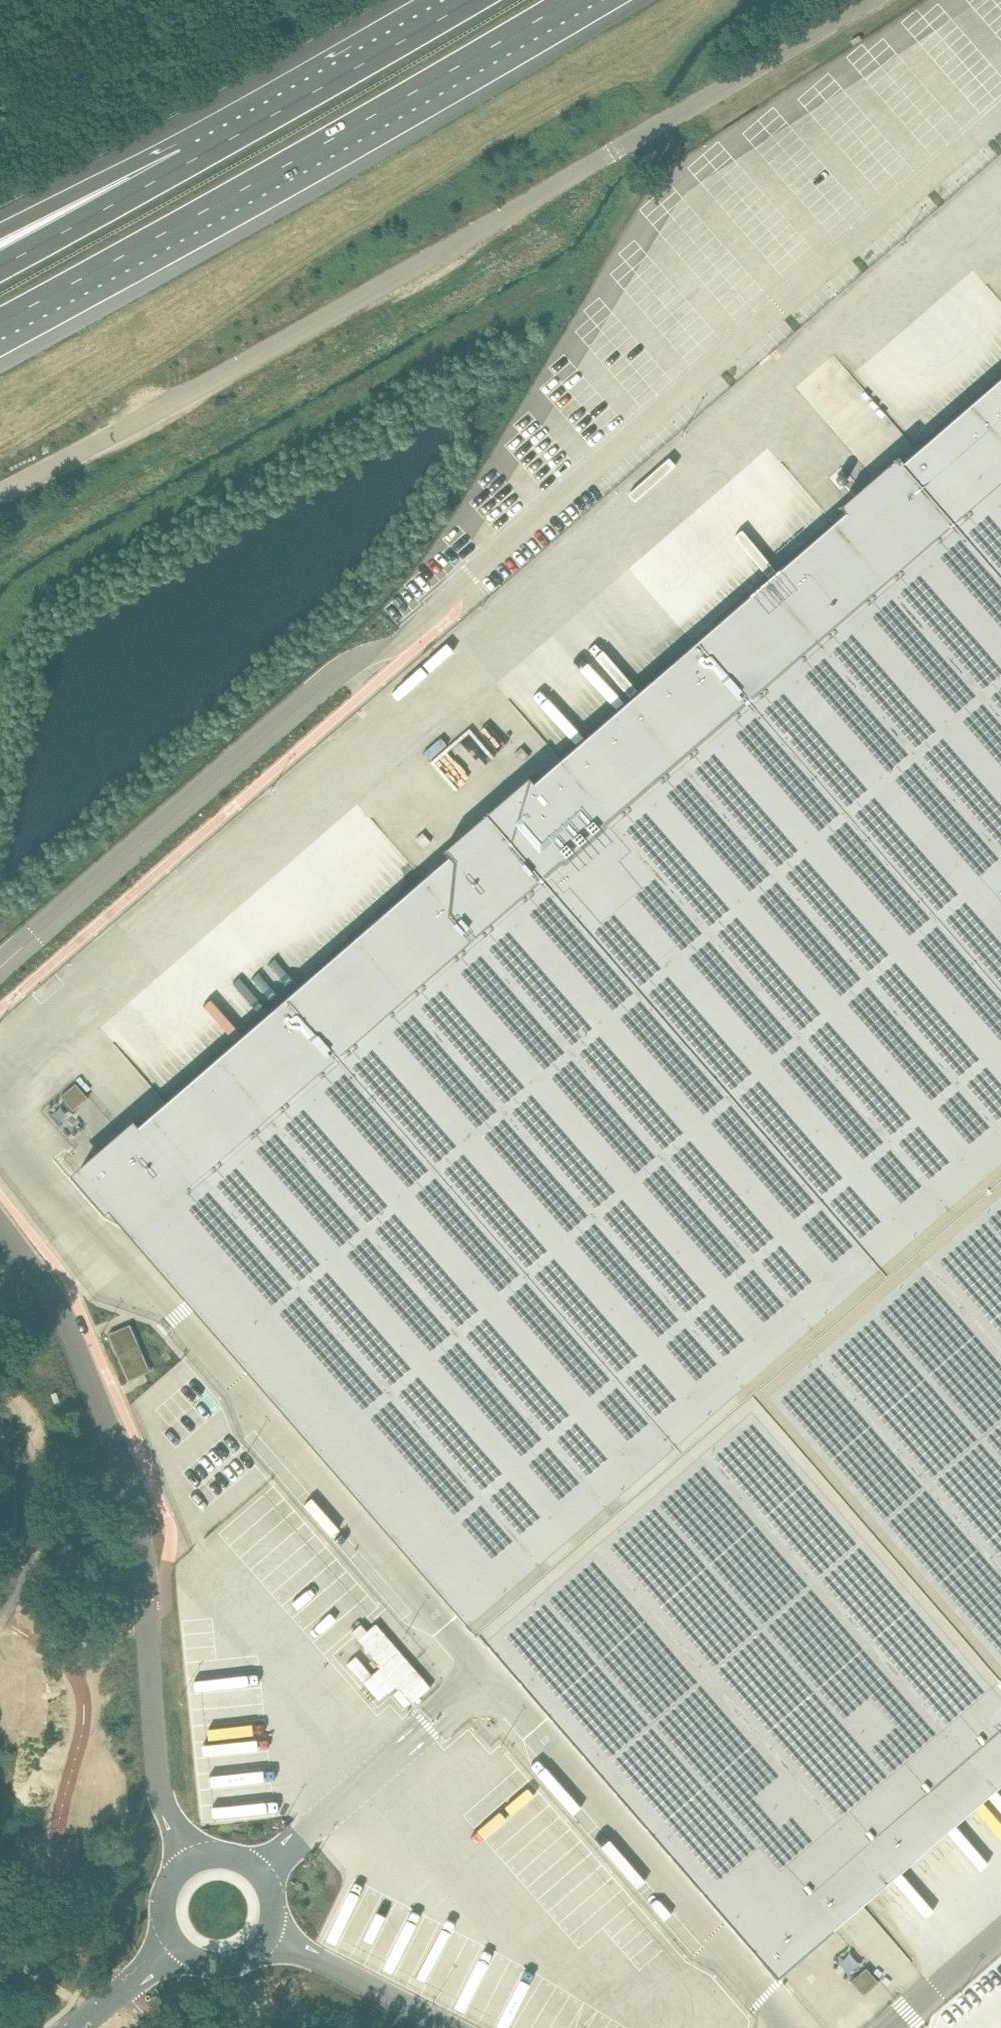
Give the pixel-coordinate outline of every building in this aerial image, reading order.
[(853,40),(856,45),(864,39),(861,35),(853,40)] [(777,1973),(1000,1779),(1000,375),(902,462),(536,783),(530,775),(488,812),(445,848),(450,854),(140,1123),(136,1120),(78,1172),(777,1973)] [(680,515),(680,503),(661,503),(661,515),(680,515)] [(83,1301),(122,1269),(108,1251),(68,1283),(83,1301)] [(690,1961),(723,2002),(743,1987),(710,1945),(690,1961)] [(667,1975),(655,1984),(688,2027),(700,2018),(667,1975)]
